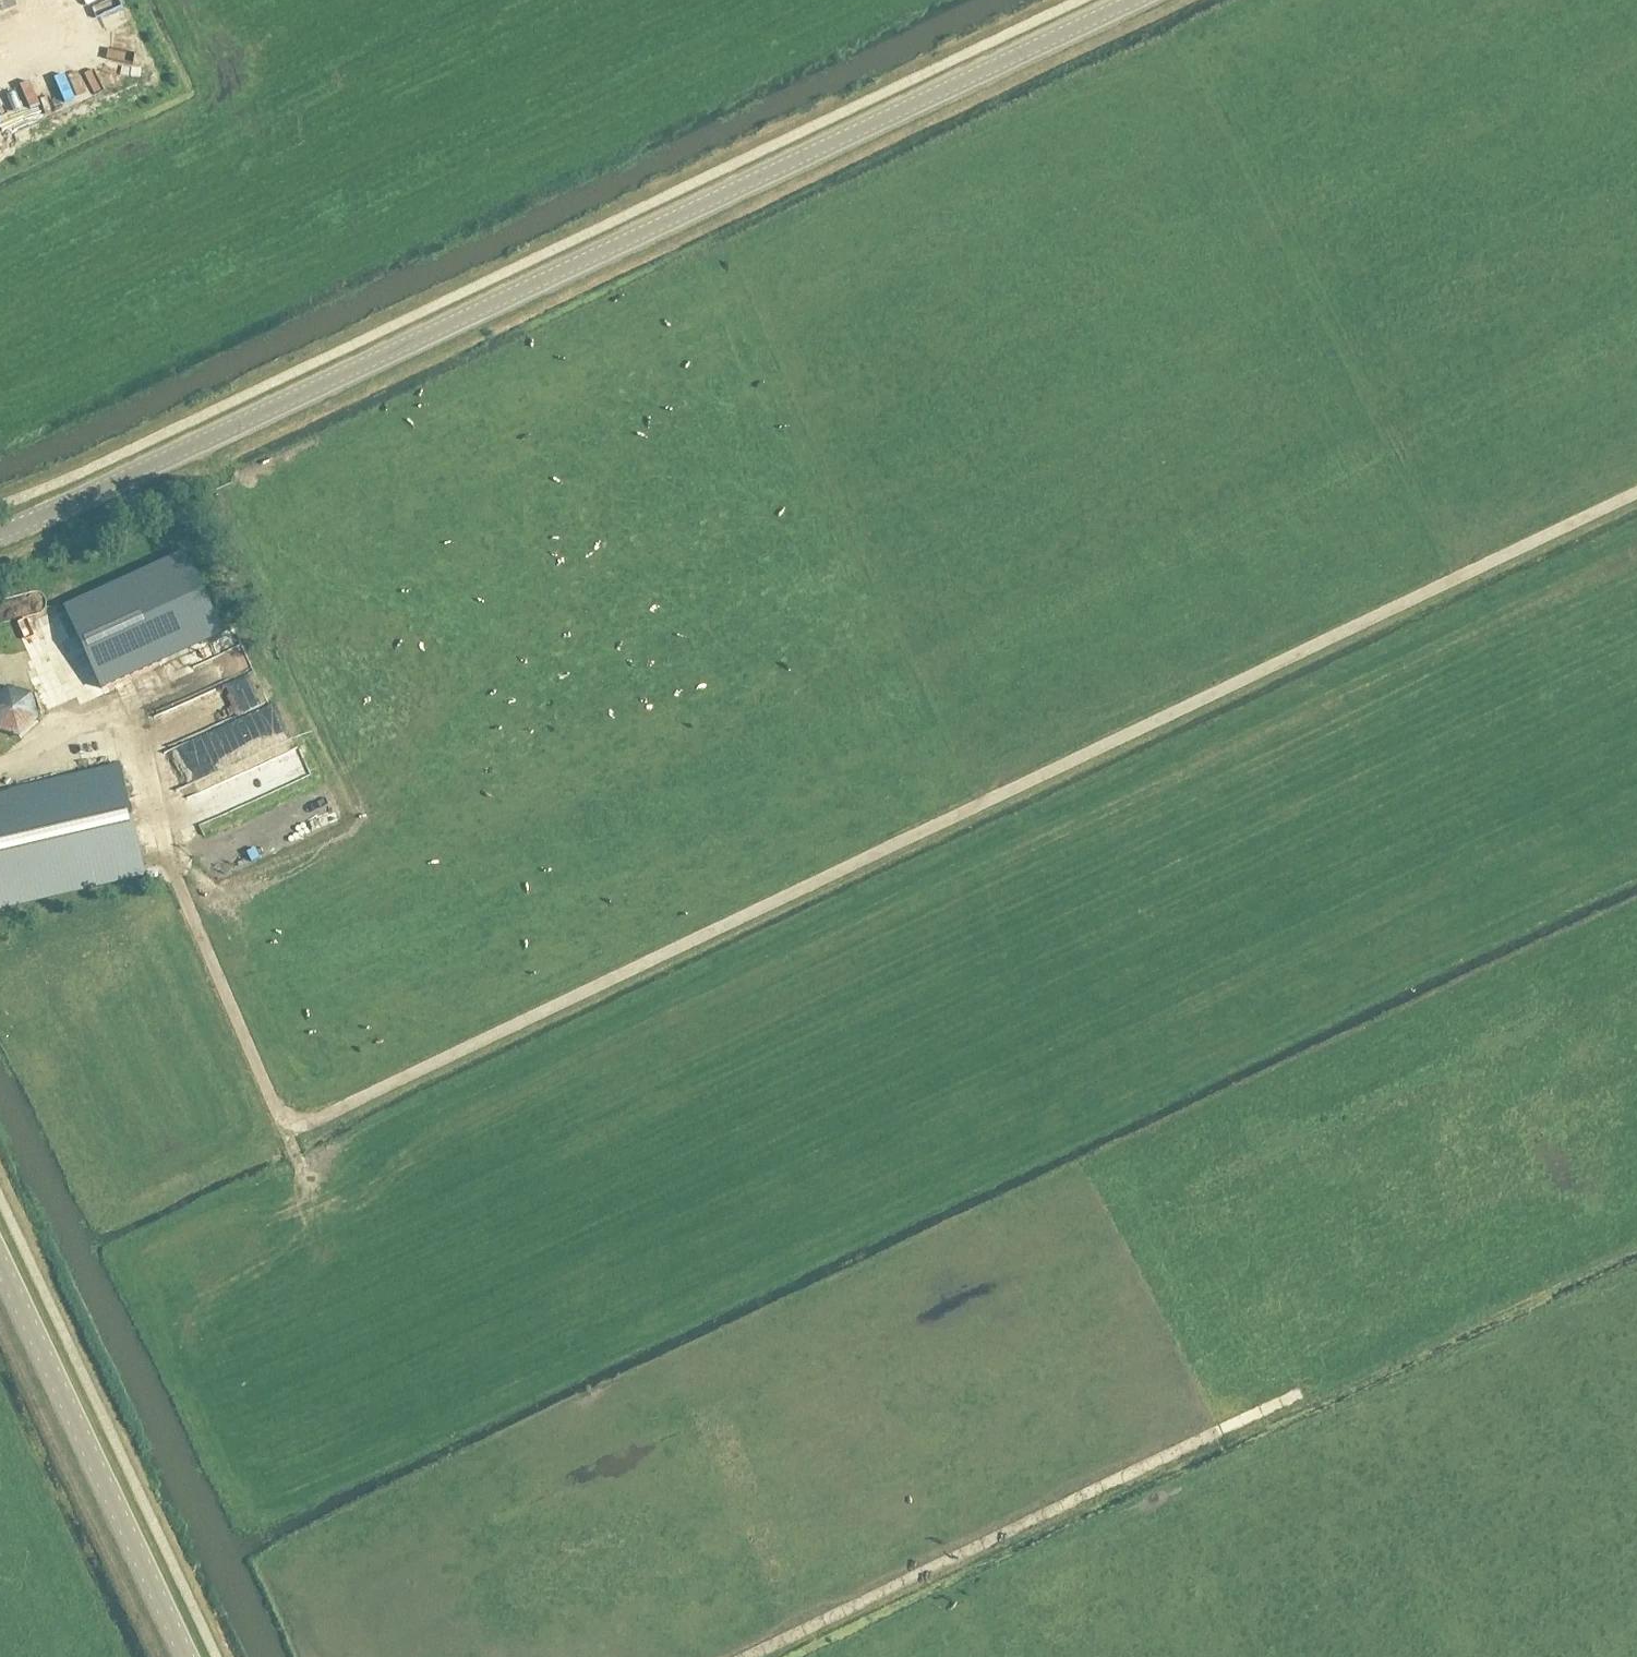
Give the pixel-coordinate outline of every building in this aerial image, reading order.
[(230,642),(193,562),(73,617),(110,698),(230,642)] [(264,667),(159,707),(169,731),(273,691),(264,667)] [(283,702),(177,737),(188,770),(294,735),(283,702)] [(144,875),(119,766),(0,794),(0,908),(144,875)]
